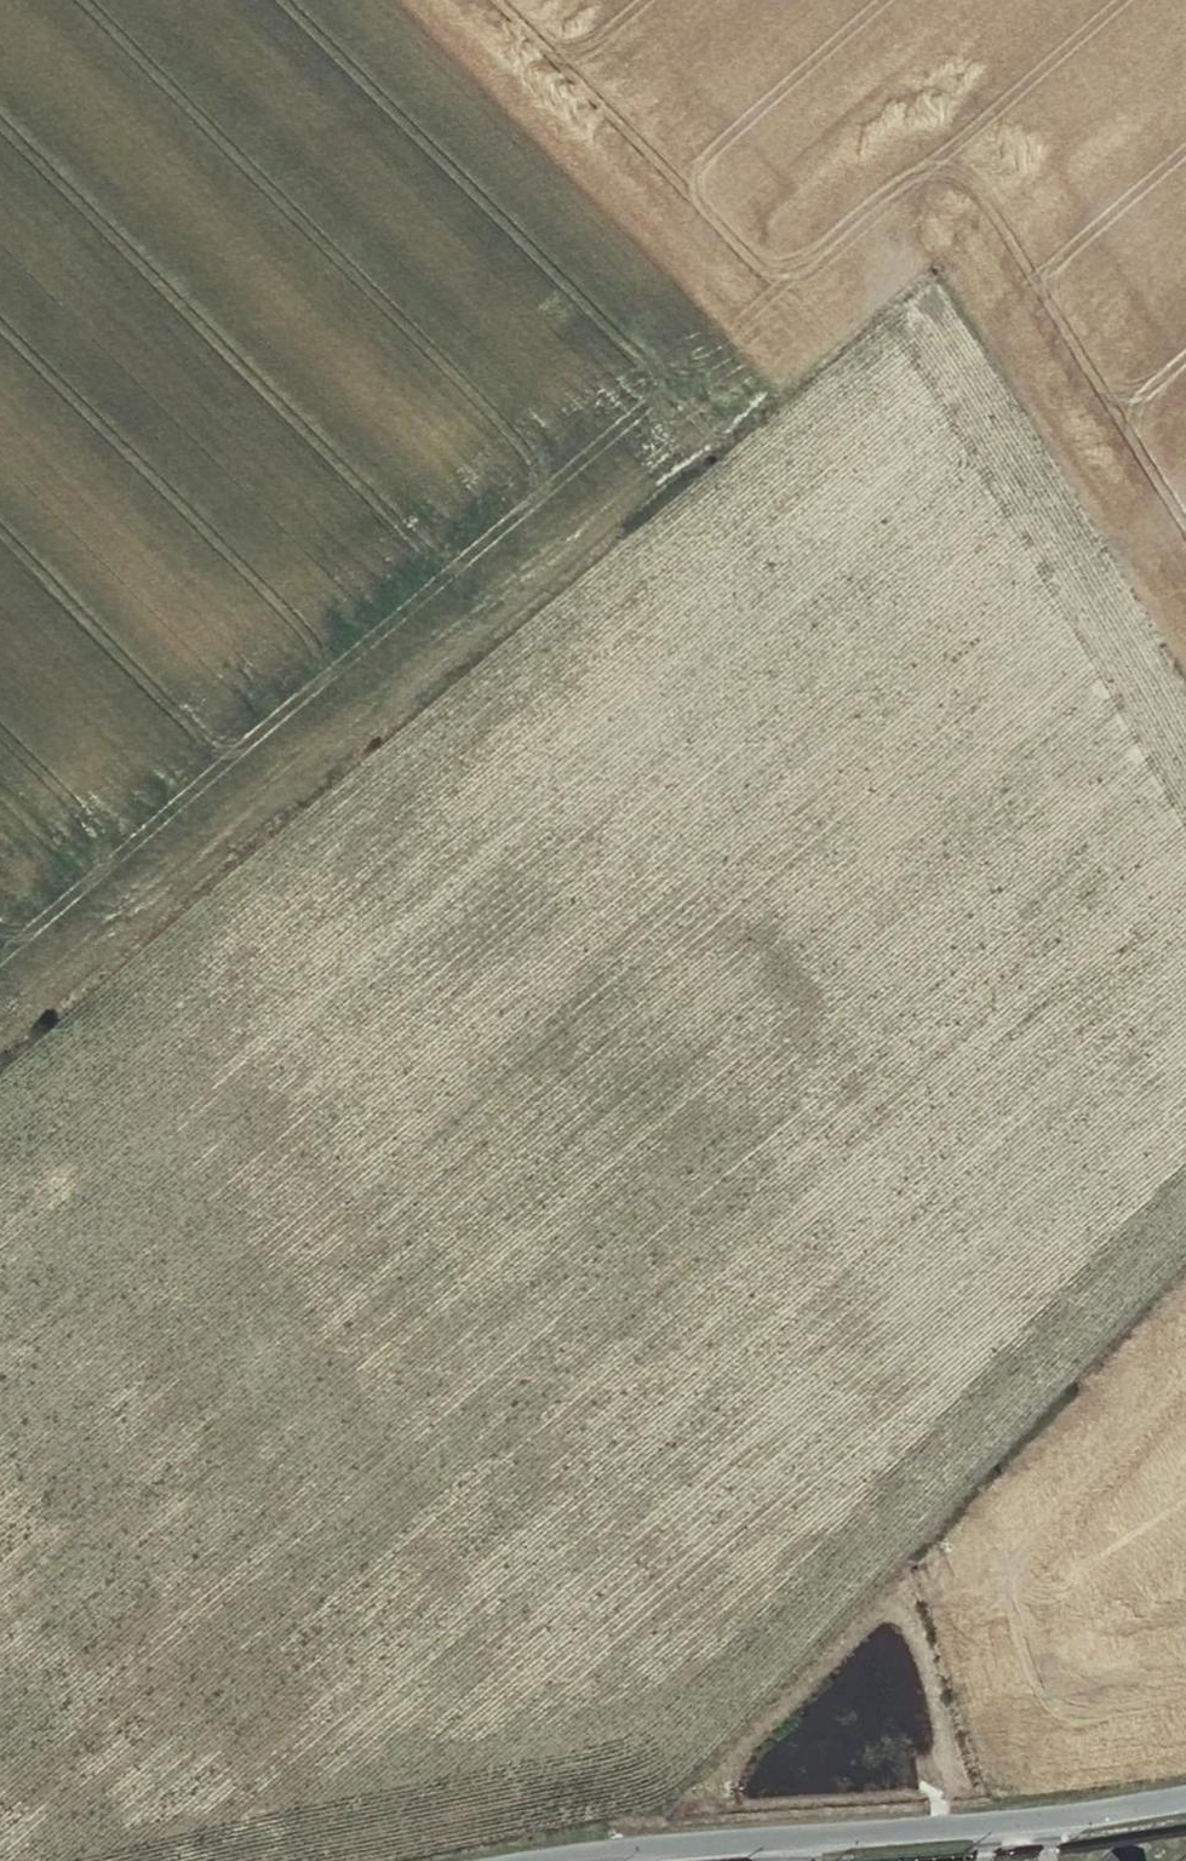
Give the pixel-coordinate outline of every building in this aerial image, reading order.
[(1095,1860),(1115,1860),(1106,1850),(1095,1860)]
